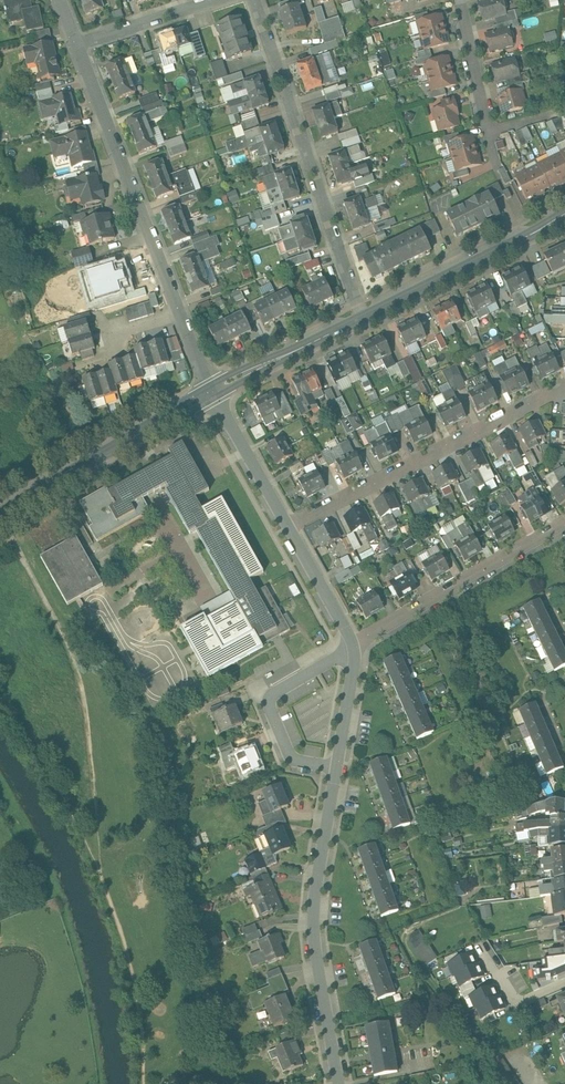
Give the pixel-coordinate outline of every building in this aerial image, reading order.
[(31,1),(27,2),(26,0),(12,0),(4,2),(9,21),(24,17),(27,33),(44,29),(40,8),(33,9),(31,1)] [(87,14),(103,8),(100,0),(82,0),(87,14)] [(279,4),(281,10),(294,6),(292,0),(289,0),(279,4)] [(354,8),(362,6),(360,0),(351,0),(354,8)] [(479,5),(484,20),(494,17),(506,14),(506,13),(505,11),(506,11),(508,8),(506,2),(504,1),(502,1),(502,0),(496,0),(479,5)] [(281,10),(279,11),(284,23),(301,17),(297,5),(294,6),(281,10)] [(322,6),(314,9),(318,23),(326,20),(322,6)] [(506,14),(494,17),(497,25),(506,23),(517,19),(515,10),(506,13),(506,14)] [(428,12),(415,16),(417,22),(418,22),(429,19),(428,12)] [(429,19),(418,22),(422,36),(445,29),(441,15),(429,19)] [(326,20),(318,23),(323,37),(343,30),(339,16),(326,20)] [(301,17),(284,23),(288,35),(305,29),(301,17)] [(240,18),(218,25),(224,42),(246,35),(240,18)] [(497,25),(493,26),(495,33),(507,29),(506,23),(497,25)] [(187,29),(173,33),(178,48),(192,44),(187,29)] [(445,29),(422,36),(422,38),(421,39),(423,47),(425,47),(426,50),(430,49),(449,43),(445,29)] [(495,33),(486,35),(490,51),(497,49),(500,50),(503,49),(504,47),(513,44),(512,42),(513,41),(514,38),(513,33),(510,31),(509,31),(508,29),(507,29),(495,33)] [(35,33),(37,39),(51,36),(50,30),(35,33)] [(343,30),(323,37),(325,44),(336,40),(346,37),(343,30)] [(547,41),(558,38),(556,31),(545,34),(547,41)] [(173,33),(160,38),(163,48),(165,53),(166,58),(174,55),(173,50),(178,48),(173,33)] [(246,35),(224,42),(230,60),(252,52),(246,35)] [(38,46),(53,43),(51,36),(37,39),(38,46)] [(207,52),(203,40),(197,42),(201,54),(207,52)] [(336,40),(325,44),(327,51),(339,47),(336,40)] [(38,59),(55,55),(53,43),(38,46),(24,49),(26,62),(38,59)] [(325,44),(310,49),(312,56),(327,51),(325,44)] [(174,55),(166,58),(165,53),(163,48),(159,50),(163,64),(164,67),(177,63),(174,55)] [(426,50),(417,52),(419,59),(432,55),(430,49),(426,50)] [(163,64),(159,50),(152,52),(156,66),(163,64)] [(384,65),(390,64),(388,51),(382,52),(384,65)] [(156,66),(152,52),(144,54),(149,68),(156,66)] [(55,55),(38,59),(42,76),(40,77),(60,73),(55,55)] [(419,59),(415,60),(417,66),(425,64),(433,61),(432,55),(419,59)] [(313,59),(298,64),(302,78),(326,69),(322,56),(313,59)] [(433,61),(425,64),(425,66),(424,68),(426,75),(428,76),(429,78),(452,71),(448,57),(433,61)] [(132,58),(124,61),(129,76),(138,73),(132,58)] [(515,59),(492,66),(496,81),(507,78),(519,75),(519,74),(518,72),(519,72),(521,69),(519,63),(516,62),(515,62),(515,59)] [(123,60),(107,66),(113,82),(129,76),(124,61),(123,60)] [(222,60),(211,64),(216,80),(223,78),(228,77),(222,60)] [(412,76),(420,76),(420,68),(413,68),(412,76)] [(326,69),(302,78),(307,91),(331,83),(326,69)] [(452,71),(429,78),(433,91),(433,92),(445,88),(456,85),(452,71)] [(228,77),(223,78),(225,85),(244,79),(242,72),(228,77)] [(527,72),(519,74),(519,75),(507,78),(509,87),(522,83),(530,81),(527,72)] [(129,76),(113,82),(119,98),(136,92),(129,76)] [(260,76),(244,82),(231,87),(235,100),(265,90),(260,76)] [(50,81),(36,85),(38,92),(52,89),(50,81)] [(338,91),(339,91),(347,88),(345,82),(336,85),(338,91)] [(522,83),(509,87),(511,93),(520,90),(524,89),(522,83)] [(338,91),(336,85),(324,90),(326,95),(338,91)] [(445,88),(433,92),(433,91),(428,93),(429,99),(447,95),(445,88)] [(52,89),(38,92),(39,99),(54,96),(52,89)] [(235,100),(233,101),(237,112),(253,107),(253,109),(269,104),(265,90),(235,100)] [(511,93),(499,97),(504,114),(525,107),(520,90),(511,93)] [(338,91),(326,95),(328,102),(341,98),(339,91),(338,91)] [(157,93),(139,100),(142,108),(160,101),(157,93)] [(70,94),(54,98),(54,100),(40,104),(44,119),(45,118),(44,115),(57,112),(60,125),(67,123),(81,120),(78,110),(75,111),(70,94)] [(454,99),(442,103),(443,107),(444,109),(456,106),(454,99)] [(160,101),(142,108),(144,114),(161,108),(161,109),(165,107),(162,100),(160,101)] [(338,102),(329,105),(313,110),(318,124),(333,119),(342,115),(338,102)] [(456,106),(444,109),(443,107),(434,110),(435,111),(433,114),(435,120),(437,121),(440,131),(459,126),(456,115),(458,114),(456,106)] [(144,114),(128,121),(134,137),(150,131),(147,123),(163,117),(161,109),(161,108),(144,114)] [(255,112),(243,116),(245,122),(257,118),(255,112)] [(257,118),(245,122),(247,129),(260,125),(257,118)] [(338,132),(333,119),(318,124),(322,137),(338,132)] [(552,120),(546,123),(552,135),(558,132),(552,120)] [(60,125),(55,127),(56,133),(69,130),(67,123),(60,125)] [(276,123),(245,133),(246,136),(226,143),(227,148),(229,153),(264,142),(280,136),(276,123)] [(86,126),(74,129),(76,135),(86,132),(86,133),(88,133),(86,126)] [(533,139),(527,127),(521,130),(527,142),(533,139)] [(521,130),(515,133),(521,145),(527,142),(521,130)] [(150,131),(134,137),(140,154),(157,147),(150,131)] [(351,131),(338,135),(341,142),(352,138),(353,137),(351,131)] [(76,135),(66,137),(66,139),(52,142),(55,154),(69,150),(73,167),(83,165),(95,162),(92,151),(91,152),(86,133),(86,132),(76,135)] [(458,133),(443,137),(446,145),(449,144),(460,140),(458,133)] [(182,136),(165,143),(168,150),(184,144),(182,136)] [(280,136),(264,142),(267,148),(259,150),(261,158),(269,155),(285,150),(280,136)] [(353,137),(352,138),(354,145),(361,143),(358,136),(353,137)] [(460,140),(449,144),(453,157),(476,151),(472,137),(460,140)] [(352,138),(341,142),(343,149),(354,145),(352,138)] [(504,140),(496,142),(498,149),(505,148),(504,140)] [(264,142),(229,153),(231,160),(259,150),(267,148),(264,142)] [(184,144),(168,150),(171,158),(187,151),(184,144)] [(345,151),(329,156),(333,170),(349,165),(349,164),(348,158),(362,153),(359,146),(345,151)] [(227,148),(216,152),(217,157),(229,153),(227,148)] [(476,151),(453,157),(457,171),(467,168),(480,165),(476,151)] [(562,154),(550,160),(562,184),(564,182),(564,161),(562,154)] [(260,158),(263,168),(272,165),(269,155),(261,158),(260,158)] [(349,164),(349,165),(351,171),(370,164),(368,158),(349,164)] [(162,160),(145,166),(151,183),(168,176),(162,160)] [(562,184),(550,160),(539,166),(539,167),(549,187),(555,184),(556,186),(562,184)] [(95,162),(83,165),(85,172),(99,168),(97,161),(95,162)] [(370,164),(351,171),(349,165),(333,170),(338,183),(353,178),(354,180),(367,176),(369,175),(368,175),(377,173),(374,163),(370,164)] [(259,180),(263,178),(275,174),(272,165),(263,168),(255,170),(259,180)] [(539,167),(528,172),(539,196),(545,193),(543,190),(549,187),(539,167)] [(85,172),(81,172),(83,179),(97,175),(98,176),(101,175),(99,168),(85,172)] [(467,168),(457,171),(452,173),(454,179),(469,175),(467,168)] [(511,182),(504,168),(498,171),(506,185),(511,182)] [(168,176),(151,183),(158,199),(174,193),(174,192),(178,190),(193,185),(187,169),(168,176)] [(291,169),(275,174),(263,178),(267,192),(296,182),(291,169)] [(528,172),(516,178),(526,199),(532,196),(534,198),(539,196),(528,172)] [(83,179),(68,182),(72,196),(82,193),(84,202),(93,200),(93,203),(106,199),(104,191),(101,191),(98,176),(97,175),(83,179)] [(367,176),(354,180),(356,188),(369,184),(367,176)] [(296,182),(267,192),(272,206),(285,201),(301,196),(296,182)] [(498,182),(485,189),(488,195),(489,194),(492,200),(504,194),(503,192),(498,182)] [(193,185),(178,190),(180,198),(195,192),(193,185)] [(508,189),(503,192),(504,194),(506,199),(512,197),(508,189)] [(195,192),(180,198),(183,204),(198,199),(195,192)] [(488,195),(447,215),(458,236),(500,215),(492,200),(489,194),(488,195)] [(360,197),(344,202),(349,216),(365,211),(378,206),(378,205),(375,206),(373,199),(376,198),(375,197),(362,202),(360,197)] [(285,201),(272,206),(273,208),(262,212),(264,219),(276,215),(288,211),(285,201)] [(179,205),(162,212),(169,228),(185,222),(186,222),(179,205)] [(365,211),(349,216),(354,230),(369,224),(365,211)] [(85,213),(72,216),(74,222),(87,218),(85,213)] [(84,234),(111,226),(111,224),(112,224),(109,213),(81,222),(84,234)] [(206,214),(194,218),(198,229),(209,225),(206,214)] [(264,219),(257,221),(259,227),(264,225),(266,231),(280,226),(276,215),(264,219)] [(304,217),(293,220),(294,221),(291,222),(296,237),(312,232),(307,217),(305,218),(304,217)] [(388,220),(373,226),(376,233),(391,227),(388,220)] [(435,220),(422,225),(428,238),(441,232),(435,220)] [(185,222),(169,228),(175,244),(191,238),(185,222)] [(209,225),(198,229),(200,235),(191,238),(193,245),(210,239),(208,233),(212,231),(209,225)] [(111,226),(84,234),(88,245),(100,242),(100,243),(103,242),(115,238),(111,226)] [(421,229),(390,244),(401,265),(431,250),(421,229)] [(296,237),(283,241),(287,253),(300,249),(301,252),(304,251),(304,252),(315,248),(317,247),(312,232),(296,237)] [(193,245),(196,254),(214,247),(213,246),(219,243),(217,236),(210,239),(193,245)] [(366,243),(354,248),(359,262),(364,260),(371,256),(366,243)] [(371,256),(364,260),(373,279),(401,265),(390,244),(377,250),(378,252),(371,256)] [(196,254),(181,260),(187,277),(204,270),(201,262),(217,256),(214,247),(196,254)] [(545,256),(553,273),(564,267),(564,251),(563,247),(545,256)] [(90,248),(72,253),(76,267),(86,264),(94,261),(90,248)] [(310,253),(286,261),(289,269),(303,264),(312,261),(310,253)] [(94,261),(86,264),(90,278),(104,273),(100,259),(94,261)] [(234,259),(222,263),(225,270),(236,266),(234,259)] [(312,261),(303,264),(307,271),(321,266),(318,259),(312,261)] [(545,261),(538,264),(545,277),(551,274),(545,261)] [(538,264),(532,267),(538,280),(545,277),(538,264)] [(525,271),(524,272),(522,267),(512,272),(521,290),(531,285),(529,281),(530,281),(525,271)] [(204,270),(187,277),(194,293),(210,287),(204,270)] [(113,279),(92,286),(97,303),(130,293),(124,275),(124,276),(122,271),(112,274),(113,279)] [(512,272),(502,277),(504,282),(508,291),(509,291),(514,302),(518,309),(518,308),(528,304),(521,290),(512,272)] [(325,279),(322,273),(311,279),(314,284),(323,304),(334,298),(325,279)] [(314,285),(303,290),(302,290),(304,294),(310,306),(312,309),(312,308),(322,303),(323,304),(314,284),(313,285),(314,285)] [(487,284),(477,289),(486,307),(496,302),(494,298),(495,297),(490,289),(487,284)] [(223,285),(210,290),(212,296),(225,291),(223,285)] [(84,288),(76,291),(78,298),(82,308),(89,305),(84,288)] [(477,289),(467,294),(469,299),(473,308),(474,308),(480,319),(490,315),(486,308),(486,307),(477,289)] [(277,296),(274,291),(263,296),(266,301),(275,320),(286,315),(277,298),(276,296),(277,296)] [(297,309),(289,292),(277,298),(286,315),(297,309)] [(155,293),(149,294),(151,301),(153,307),(159,305),(155,293)] [(310,306),(304,294),(299,297),(304,309),(310,306)] [(244,300),(237,303),(240,309),(247,306),(244,300)] [(151,301),(144,303),(148,316),(155,314),(153,307),(151,301)] [(266,303),(255,309),(264,325),(275,320),(266,301),(265,301),(266,303)] [(460,315),(455,306),(454,306),(452,302),(443,307),(451,324),(461,320),(459,315),(460,315)] [(514,302),(507,306),(514,320),(522,316),(518,308),(518,309),(514,302)] [(144,303),(138,305),(142,317),(148,316),(144,303)] [(138,305),(132,307),(136,319),(142,317),(138,305)] [(247,306),(240,309),(242,313),(243,313),(248,324),(254,321),(247,306)] [(132,307),(126,309),(127,315),(129,321),(136,319),(132,307)] [(451,324),(443,307),(433,312),(435,316),(434,316),(438,325),(439,325),(445,336),(454,331),(451,325),(451,324)] [(554,307),(554,315),(564,316),(564,308),(554,307)] [(89,313),(68,319),(70,326),(87,321),(91,319),(89,313)] [(242,313),(231,318),(241,337),(252,332),(248,324),(243,313),(242,313)] [(554,315),(545,315),(544,317),(547,323),(553,324),(554,315)] [(554,315),(553,324),(564,324),(564,316),(554,315)] [(231,318),(220,324),(230,343),(241,337),(231,318)] [(420,324),(418,319),(408,324),(416,342),(426,337),(424,332),(425,332),(420,323),(420,324)] [(70,326),(64,328),(69,342),(91,335),(87,321),(70,326)] [(476,330),(471,321),(466,324),(470,333),(476,330)] [(543,323),(529,328),(531,334),(545,329),(543,323)] [(220,324),(209,329),(219,348),(230,343),(220,324)] [(408,324),(398,329),(400,333),(399,334),(403,343),(404,342),(406,347),(416,342),(408,324)] [(441,334),(436,337),(442,349),(447,346),(441,334)] [(91,335),(69,342),(73,356),(80,354),(93,350),(96,349),(91,335)] [(383,336),(373,341),(382,359),(387,369),(395,365),(390,355),(392,354),(389,350),(390,349),(386,340),(385,341),(383,336)] [(166,340),(163,341),(170,363),(184,358),(177,337),(172,338),(176,351),(170,353),(166,340)] [(172,338),(166,340),(170,353),(176,351),(172,338)] [(163,340),(149,345),(155,367),(170,363),(163,341),(163,340)] [(373,341),(363,346),(365,351),(364,351),(369,360),(370,359),(372,364),(382,359),(373,341)] [(504,341),(496,344),(499,350),(507,347),(504,341)] [(496,344),(488,348),(491,354),(499,350),(496,344)] [(539,349),(538,349),(543,358),(543,359),(551,374),(560,370),(558,365),(560,364),(556,358),(554,359),(547,344),(539,349)] [(149,345),(135,349),(137,356),(142,371),(155,367),(149,345)] [(543,358),(538,349),(539,349),(537,346),(527,351),(533,362),(536,367),(534,368),(538,376),(540,374),(542,379),(551,374),(543,359),(543,358)] [(473,348),(465,352),(467,357),(475,353),(473,348)] [(93,350),(80,354),(82,360),(94,356),(93,350)] [(465,352),(455,357),(458,362),(468,358),(467,357),(465,352)] [(480,352),(474,355),(481,368),(487,365),(480,352)] [(348,354),(338,358),(347,376),(357,371),(355,367),(351,358),(350,358),(348,354)] [(137,356),(123,361),(130,383),(144,379),(142,371),(137,356)] [(520,367),(515,357),(505,362),(519,390),(529,385),(527,381),(528,380),(523,371),(523,372),(521,367),(520,367)] [(338,358),(328,363),(330,368),(334,377),(335,377),(337,381),(347,376),(338,358)] [(404,360),(397,364),(404,378),(411,374),(404,360)] [(123,361),(110,365),(112,371),(116,387),(130,383),(123,361)] [(519,390),(505,362),(496,367),(501,377),(500,377),(503,382),(502,382),(506,391),(507,391),(509,395),(519,390)] [(467,386),(456,364),(449,368),(460,389),(467,386)] [(460,389),(449,368),(442,371),(452,390),(453,389),(454,392),(460,389)] [(315,375),(313,370),(303,375),(315,400),(324,396),(323,393),(323,392),(321,389),(322,388),(320,384),(316,375),(315,375)] [(112,371),(98,375),(104,397),(118,394),(116,387),(112,371)] [(491,387),(484,374),(474,379),(488,406),(498,401),(496,397),(497,396),(492,387),(491,387)] [(98,375),(84,379),(90,402),(94,401),(96,408),(107,405),(104,397),(98,375)] [(315,400),(303,375),(292,381),(295,385),(294,385),(298,395),(299,394),(301,399),(306,409),(307,408),(317,404),(315,400)] [(488,406),(474,379),(468,382),(470,385),(467,389),(471,397),(470,398),(475,407),(476,407),(478,411),(488,406)] [(426,382),(420,385),(426,397),(432,394),(426,382)] [(331,389),(324,392),(330,404),(337,401),(331,389)] [(454,392),(453,389),(452,390),(442,394),(447,404),(456,422),(467,417),(464,412),(465,412),(461,403),(460,403),(454,392)] [(275,397),(273,393),(264,397),(272,413),(275,412),(278,420),(292,413),(283,394),(275,397)] [(447,404),(442,394),(434,399),(434,397),(432,398),(438,409),(437,409),(439,413),(439,414),(443,423),(444,423),(446,427),(447,427),(456,422),(447,404)] [(343,396),(336,398),(344,417),(350,414),(343,396)] [(272,413),(264,397),(255,402),(257,406),(255,407),(258,415),(260,414),(266,426),(276,421),(272,413)] [(301,399),(294,402),(301,416),(309,412),(307,408),(306,409),(301,399)] [(425,418),(419,406),(409,410),(423,438),(432,434),(430,429),(432,428),(429,421),(426,422),(424,418),(425,418)] [(423,438),(409,410),(399,416),(398,416),(404,428),(404,429),(406,427),(408,431),(406,432),(410,440),(412,439),(414,443),(423,438)] [(397,413),(391,417),(398,432),(404,428),(398,416),(399,416),(397,413)] [(356,414),(349,418),(355,431),(362,426),(356,414)] [(398,432),(391,417),(384,420),(385,423),(386,422),(392,435),(398,432)] [(538,420),(529,425),(537,440),(546,436),(545,434),(541,425),(540,426),(538,420)] [(392,435),(386,422),(385,423),(375,428),(388,455),(397,451),(395,447),(397,446),(394,439),(392,440),(390,436),(392,435)] [(261,424),(252,429),(257,439),(266,435),(261,424)] [(529,425),(529,424),(520,429),(523,434),(522,435),(526,443),(529,449),(539,445),(537,440),(529,425)] [(388,455),(375,428),(366,432),(372,444),(374,449),(372,450),(375,456),(377,455),(379,460),(388,455)] [(512,440),(509,435),(500,439),(508,455),(515,468),(524,464),(516,449),(517,448),(512,440)] [(283,438),(279,441),(278,439),(271,442),(272,444),(268,447),(273,456),(288,447),(283,438)] [(508,455),(500,439),(491,444),(494,449),(493,449),(497,458),(498,457),(499,459),(508,455)] [(354,453),(348,441),(340,445),(354,473),(363,469),(360,464),(362,463),(359,456),(357,457),(355,453),(354,453)] [(210,554),(230,544),(216,519),(210,523),(203,510),(196,498),(210,490),(183,443),(169,451),(173,457),(109,492),(107,488),(80,503),(94,526),(90,528),(98,542),(151,512),(144,499),(166,486),(168,490),(166,491),(190,534),(196,531),(210,554)] [(354,473),(340,445),(330,450),(329,451),(335,463),(337,462),(339,466),(336,467),(340,475),(342,473),(345,478),(354,473)] [(288,447),(273,456),(277,464),(282,462),(283,463),(290,460),(288,458),(293,455),(288,447)] [(329,448),(322,452),(327,462),(329,466),(335,463),(329,451),(330,450),(329,448)] [(482,455),(480,450),(471,454),(485,483),(494,479),(490,470),(488,472),(485,466),(487,465),(486,463),(487,463),(483,455),(482,455)] [(321,451),(316,454),(321,465),(326,462),(321,451)] [(531,451),(525,454),(532,467),(538,464),(531,451)] [(471,454),(462,458),(464,464),(468,473),(469,472),(470,474),(469,474),(470,476),(470,475),(472,479),(473,478),(478,487),(485,483),(471,454)] [(302,461),(290,468),(293,474),(305,467),(302,461)] [(557,471),(552,462),(548,462),(554,473),(557,471)] [(453,470),(450,464),(442,469),(449,484),(458,479),(457,478),(458,477),(454,469),(453,470)] [(562,468),(557,471),(554,473),(564,492),(564,472),(562,468)] [(442,469),(433,473),(436,478),(435,479),(439,487),(440,486),(441,488),(443,487),(449,484),(442,469)] [(320,476),(318,471),(309,476),(316,491),(325,487),(323,483),(325,482),(321,475),(320,476)] [(542,485),(534,471),(523,477),(526,482),(531,480),(536,488),(542,485)] [(554,473),(545,478),(553,491),(552,492),(557,500),(558,500),(561,505),(564,503),(564,492),(554,473)] [(309,475),(300,480),(302,485),(300,486),(303,493),(305,491),(308,496),(317,492),(316,491),(309,476),(309,475)] [(472,479),(466,481),(471,491),(478,487),(473,478),(472,479)] [(424,484),(421,479),(412,483),(426,511),(434,508),(427,495),(429,494),(428,492),(429,492),(425,484),(424,484)] [(466,481),(459,485),(468,503),(475,499),(471,491),(466,481)] [(426,511),(412,483),(404,488),(406,493),(406,494),(410,502),(411,501),(418,515),(426,511)] [(510,489),(503,493),(510,506),(517,502),(510,489)] [(542,501),(535,489),(525,494),(539,517),(548,512),(546,508),(547,507),(543,500),(542,501)] [(395,498),(392,493),(383,498),(391,513),(400,508),(399,507),(400,506),(396,498),(395,498)] [(503,493),(497,497),(504,510),(510,506),(503,493)] [(539,517),(525,494),(520,497),(525,504),(521,506),(524,511),(522,512),(526,519),(528,518),(530,522),(531,522),(539,517)] [(383,498),(375,502),(377,508),(381,516),(389,531),(398,526),(391,513),(383,498)] [(264,573),(223,499),(203,510),(210,523),(216,519),(230,544),(250,580),(264,573)] [(366,513),(363,508),(354,512),(362,528),(369,542),(378,538),(370,524),(371,523),(370,522),(371,521),(366,513)] [(362,528),(354,512),(345,517),(348,522),(347,523),(351,531),(352,530),(353,532),(362,528)] [(509,520),(506,516),(497,521),(506,536),(515,531),(513,527),(514,526),(510,519),(509,520)] [(497,521),(489,526),(491,530),(490,531),(493,538),(495,537),(498,541),(506,536),(497,521)] [(335,528),(333,523),(324,527),(332,543),(340,538),(339,536),(340,536),(336,528),(335,528)] [(475,535),(467,523),(458,528),(473,555),(482,550),(480,546),(481,545),(478,538),(476,539),(474,536),(475,535)] [(324,527),(315,532),(318,537),(317,537),(321,546),(322,545),(323,547),(332,543),(324,527)] [(473,555),(458,528),(447,535),(452,543),(454,542),(458,549),(456,550),(460,557),(462,556),(465,561),(473,555)] [(413,535),(400,543),(405,550),(412,547),(411,545),(417,541),(413,535)] [(452,543),(447,535),(441,538),(448,550),(454,546),(452,543)] [(77,537),(41,557),(68,605),(104,585),(77,537)] [(355,551),(348,537),(342,540),(349,554),(355,551)] [(359,546),(355,538),(350,540),(354,549),(359,546)] [(405,550),(400,543),(394,546),(397,552),(398,554),(405,550)] [(230,544),(210,554),(237,604),(207,621),(205,616),(181,630),(209,679),(264,649),(262,646),(258,640),(277,630),(281,636),(291,630),(285,621),(272,597),(267,587),(257,593),(250,580),(230,544)] [(394,546),(388,549),(392,555),(397,552),(394,546)] [(443,559),(440,554),(432,559),(441,574),(449,569),(447,565),(448,564),(445,558),(443,559)] [(345,569),(354,565),(349,555),(341,559),(345,569)] [(432,559),(423,564),(425,569),(424,570),(428,576),(429,575),(432,579),(441,574),(432,559)] [(342,564),(332,569),(336,576),(346,571),(342,564)] [(361,571),(358,566),(350,570),(354,576),(361,571)] [(346,571),(336,576),(340,584),(353,576),(349,569),(346,571)] [(408,573),(399,578),(408,593),(416,588),(414,584),(416,583),(412,576),(410,578),(408,573)] [(399,578),(390,583),(393,588),(391,589),(395,595),(397,594),(399,598),(408,593),(399,578)] [(272,584),(267,587),(272,597),(277,594),(272,584)] [(296,585),(290,588),(295,597),(301,594),(296,585)] [(377,596),(375,592),(366,597),(375,613),(384,607),(381,603),(383,602),(379,595),(377,596)] [(366,597),(357,602),(360,606),(358,607),(362,615),(364,614),(366,618),(375,613),(366,597)] [(530,621),(546,613),(540,600),(524,608),(530,621)] [(536,633),(552,625),(546,613),(530,621),(536,633)] [(285,621),(291,630),(296,627),(291,618),(285,621)] [(542,646),(559,638),(552,625),(536,633),(542,646)] [(549,659),(564,650),(559,638),(542,646),(549,659)] [(564,666),(564,651),(564,650),(549,659),(555,671),(564,666)] [(389,675),(406,668),(401,655),(384,662),(389,675)] [(395,688),(412,681),(406,668),(389,675),(395,688)] [(401,701),(417,694),(412,681),(395,688),(401,701)] [(228,687),(216,692),(219,698),(230,693),(228,687)] [(406,714),(423,706),(417,694),(401,701),(406,714)] [(525,723),(541,716),(536,703),(519,710),(525,723)] [(223,704),(211,709),(214,717),(219,715),(226,712),(226,710),(223,704)] [(236,706),(226,710),(226,712),(219,715),(226,732),(242,725),(238,715),(239,714),(236,706)] [(412,727),(429,719),(423,706),(406,714),(412,727)] [(530,736),(547,729),(541,716),(525,723),(530,736)] [(417,740),(434,732),(429,719),(412,727),(417,740)] [(536,749),(553,742),(547,729),(530,736),(536,749)] [(541,762),(558,755),(553,742),(536,749),(541,762)] [(232,743),(220,748),(226,762),(237,758),(236,757),(237,757),(232,743)] [(237,757),(236,757),(237,758),(226,762),(225,763),(229,771),(240,766),(245,777),(260,770),(257,763),(259,762),(254,751),(247,754),(246,753),(237,757)] [(547,775),(564,768),(558,755),(541,762),(547,775)] [(375,777),(392,771),(387,758),(370,764),(375,777)] [(380,790),(397,784),(392,771),(375,777),(380,790)] [(384,804),(401,798),(397,784),(380,790),(384,804)] [(280,786),(264,792),(267,800),(258,804),(263,817),(272,813),(273,813),(281,810),(281,809),(289,806),(280,786)] [(389,817),(406,811),(401,798),(384,804),(389,817)] [(564,800),(551,801),(528,807),(530,818),(539,815),(539,813),(545,811),(545,809),(546,809),(546,814),(551,814),(551,815),(564,815),(564,800)] [(281,810),(273,813),(272,813),(263,817),(267,827),(271,825),(279,822),(286,823),(287,822),(281,810)] [(394,830),(411,824),(406,811),(389,817),(394,830)] [(551,815),(551,817),(551,822),(535,822),(518,824),(519,833),(521,833),(538,829),(564,828),(564,816),(564,815),(551,815)] [(267,827),(252,833),(255,840),(262,837),(266,836),(266,835),(273,832),(271,825),(267,827)] [(273,832),(266,835),(266,836),(271,848),(274,856),(274,855),(291,849),(282,828),(273,832)] [(538,829),(521,833),(522,835),(523,834),(524,839),(538,835),(551,835),(551,845),(564,844),(564,828),(538,829)] [(363,864),(379,858),(375,845),(358,850),(363,864)] [(536,847),(526,849),(527,856),(537,854),(536,847)] [(260,854),(245,860),(251,874),(271,866),(277,863),(274,855),(274,856),(271,848),(260,852),(260,854)] [(551,850),(553,859),(541,860),(542,867),(544,866),(564,864),(564,848),(551,850)] [(368,877),(384,871),(379,858),(363,864),(368,877)] [(544,866),(545,871),(552,871),(552,869),(554,869),(555,878),(564,877),(564,864),(544,866)] [(372,890),(389,884),(384,871),(368,877),(372,890)] [(268,874),(255,880),(258,887),(268,883),(271,882),(268,874)] [(554,881),(555,889),(550,890),(550,887),(539,888),(540,892),(535,892),(535,897),(552,895),(564,894),(564,880),(554,881)] [(268,883),(258,887),(246,891),(248,899),(252,897),(256,905),(259,904),(265,918),(282,911),(276,896),(273,897),(268,883)] [(377,903),(394,897),(389,884),(372,890),(377,903)] [(465,886),(455,889),(457,895),(466,894),(465,886)] [(552,895),(555,916),(562,915),(564,915),(564,894),(552,895)] [(382,916),(398,910),(394,897),(377,903),(382,916)] [(483,918),(493,915),(490,903),(479,906),(483,918)] [(555,916),(542,918),(543,927),(563,923),(562,915),(555,916)] [(255,925),(243,930),(246,936),(258,931),(255,925)] [(437,958),(419,930),(408,937),(408,939),(425,966),(437,958)] [(556,931),(558,942),(561,942),(564,941),(564,930),(556,931)] [(258,931),(246,936),(249,944),(261,939),(258,931)] [(278,935),(260,942),(264,950),(252,955),(256,966),(275,958),(277,961),(285,958),(280,945),(282,944),(278,935)] [(376,941),(359,947),(364,960),(381,954),(376,941)] [(561,942),(561,945),(564,945),(564,950),(556,951),(557,959),(564,958),(564,941),(561,942)] [(555,948),(548,949),(550,960),(557,959),(556,951),(555,948)] [(381,954),(364,960),(369,973),(386,967),(381,954)] [(472,954),(449,964),(454,975),(478,964),(477,965),(472,954)] [(557,959),(542,961),(543,968),(537,969),(538,981),(553,979),(564,974),(564,958),(557,959)] [(478,964),(454,975),(454,976),(456,975),(461,986),(484,976),(478,964)] [(386,967),(369,973),(374,986),(391,980),(386,967)] [(279,968),(267,973),(270,979),(282,974),(279,968)] [(270,979),(267,980),(270,986),(284,980),(282,974),(270,979)] [(270,986),(247,996),(253,1010),(266,1005),(265,1004),(285,995),(284,992),(289,990),(284,980),(270,986)] [(391,980),(374,986),(379,999),(396,993),(391,980)] [(493,986),(470,996),(475,1008),(498,998),(493,986)] [(285,995),(265,1004),(266,1005),(275,1027),(296,1019),(286,995),(285,995)] [(549,1002),(552,1008),(559,1005),(561,1010),(562,1010),(564,1016),(564,995),(549,1002)] [(498,998),(475,1008),(476,1008),(477,1008),(482,1019),(505,1008),(500,997),(498,998)] [(545,998),(534,1003),(537,1009),(547,1004),(545,998)] [(389,1022),(366,1027),(371,1050),(393,1046),(389,1022)] [(291,1031),(281,1035),(283,1041),(293,1037),(291,1031)] [(297,1040),(276,1048),(277,1049),(269,1053),(272,1061),(280,1057),(286,1072),(292,1069),(292,1070),(304,1065),(300,1055),(303,1054),(297,1040)] [(393,1046),(371,1050),(375,1074),(398,1070),(393,1046)] [(411,1075),(412,1083),(427,1083),(425,1073),(411,1075)]
